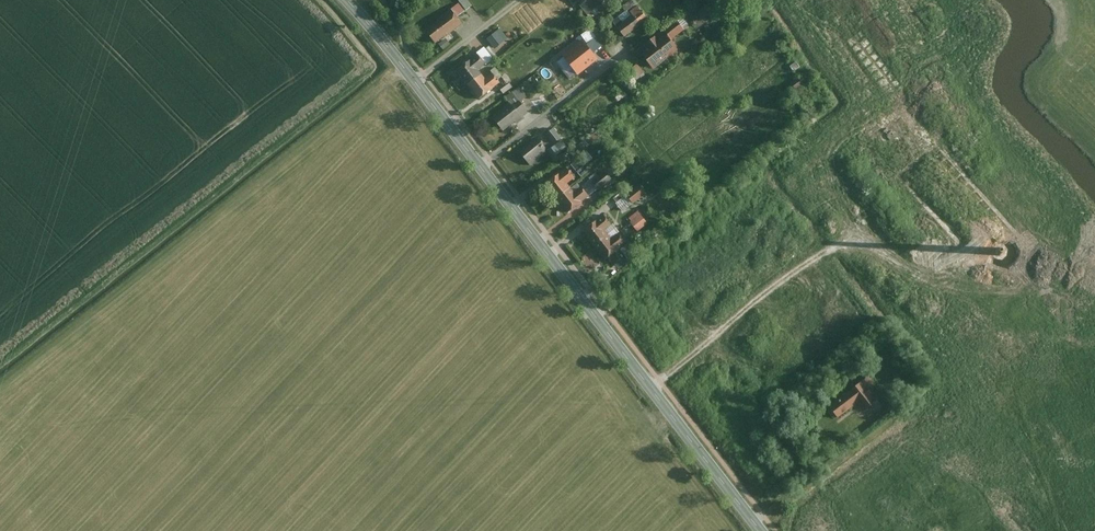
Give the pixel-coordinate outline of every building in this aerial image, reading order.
[(466,0),(461,0),(460,1),(467,10),(471,7),(466,0)] [(599,0),(572,0),(585,17),(602,4),(599,0)] [(635,5),(631,0),(624,7),(627,11),(635,5)] [(531,33),(544,22),(529,3),(516,14),(531,33)] [(462,13),(456,5),(449,10),(455,18),(462,13)] [(618,26),(624,36),(649,20),(640,7),(619,20),(622,24),(618,26)] [(455,18),(449,10),(422,30),(434,46),(461,25),(455,18)] [(683,32),(677,24),(665,32),(672,41),(683,32)] [(493,48),(505,38),(497,28),(485,39),(493,48)] [(560,57),(569,72),(578,66),(583,73),(607,57),(601,48),(606,45),(597,33),(560,57)] [(635,56),(648,73),(676,51),(664,35),(656,41),(653,37),(644,44),(646,47),(635,56)] [(494,56),(488,48),(485,50),(492,59),(494,56)] [(485,50),(479,53),(486,64),(492,59),(485,50)] [(479,53),(454,70),(466,86),(480,75),(476,71),(486,64),(479,53)] [(642,73),(636,66),(630,70),(637,78),(642,73)] [(500,76),(493,69),(490,72),(496,80),(500,76)] [(466,86),(477,100),(496,85),(488,76),(483,80),(480,75),(466,86)] [(520,101),(527,96),(518,86),(503,97),(508,103),(519,118),(528,111),(520,101)] [(490,117),(502,132),(519,118),(508,103),(490,117)] [(553,129),(544,136),(552,146),(560,139),(553,129)] [(548,152),(537,137),(518,152),(530,166),(548,152)] [(552,159),(565,148),(561,143),(548,154),(552,159)] [(574,178),(566,166),(541,184),(554,200),(569,188),(565,185),(574,178)] [(610,180),(604,173),(589,185),(595,193),(610,180)] [(645,195),(637,185),(618,200),(627,210),(645,195)] [(554,200),(567,215),(589,196),(581,186),(573,193),(569,188),(554,200)] [(648,225),(637,212),(628,220),(639,232),(648,225)] [(603,214),(579,231),(590,246),(604,236),(600,232),(610,225),(603,214)] [(590,246),(601,260),(624,242),(618,234),(608,242),(604,236),(590,246)] [(875,385),(866,375),(824,410),(833,421),(855,403),(863,412),(868,409),(872,413),(882,405),(869,390),(875,385)]
